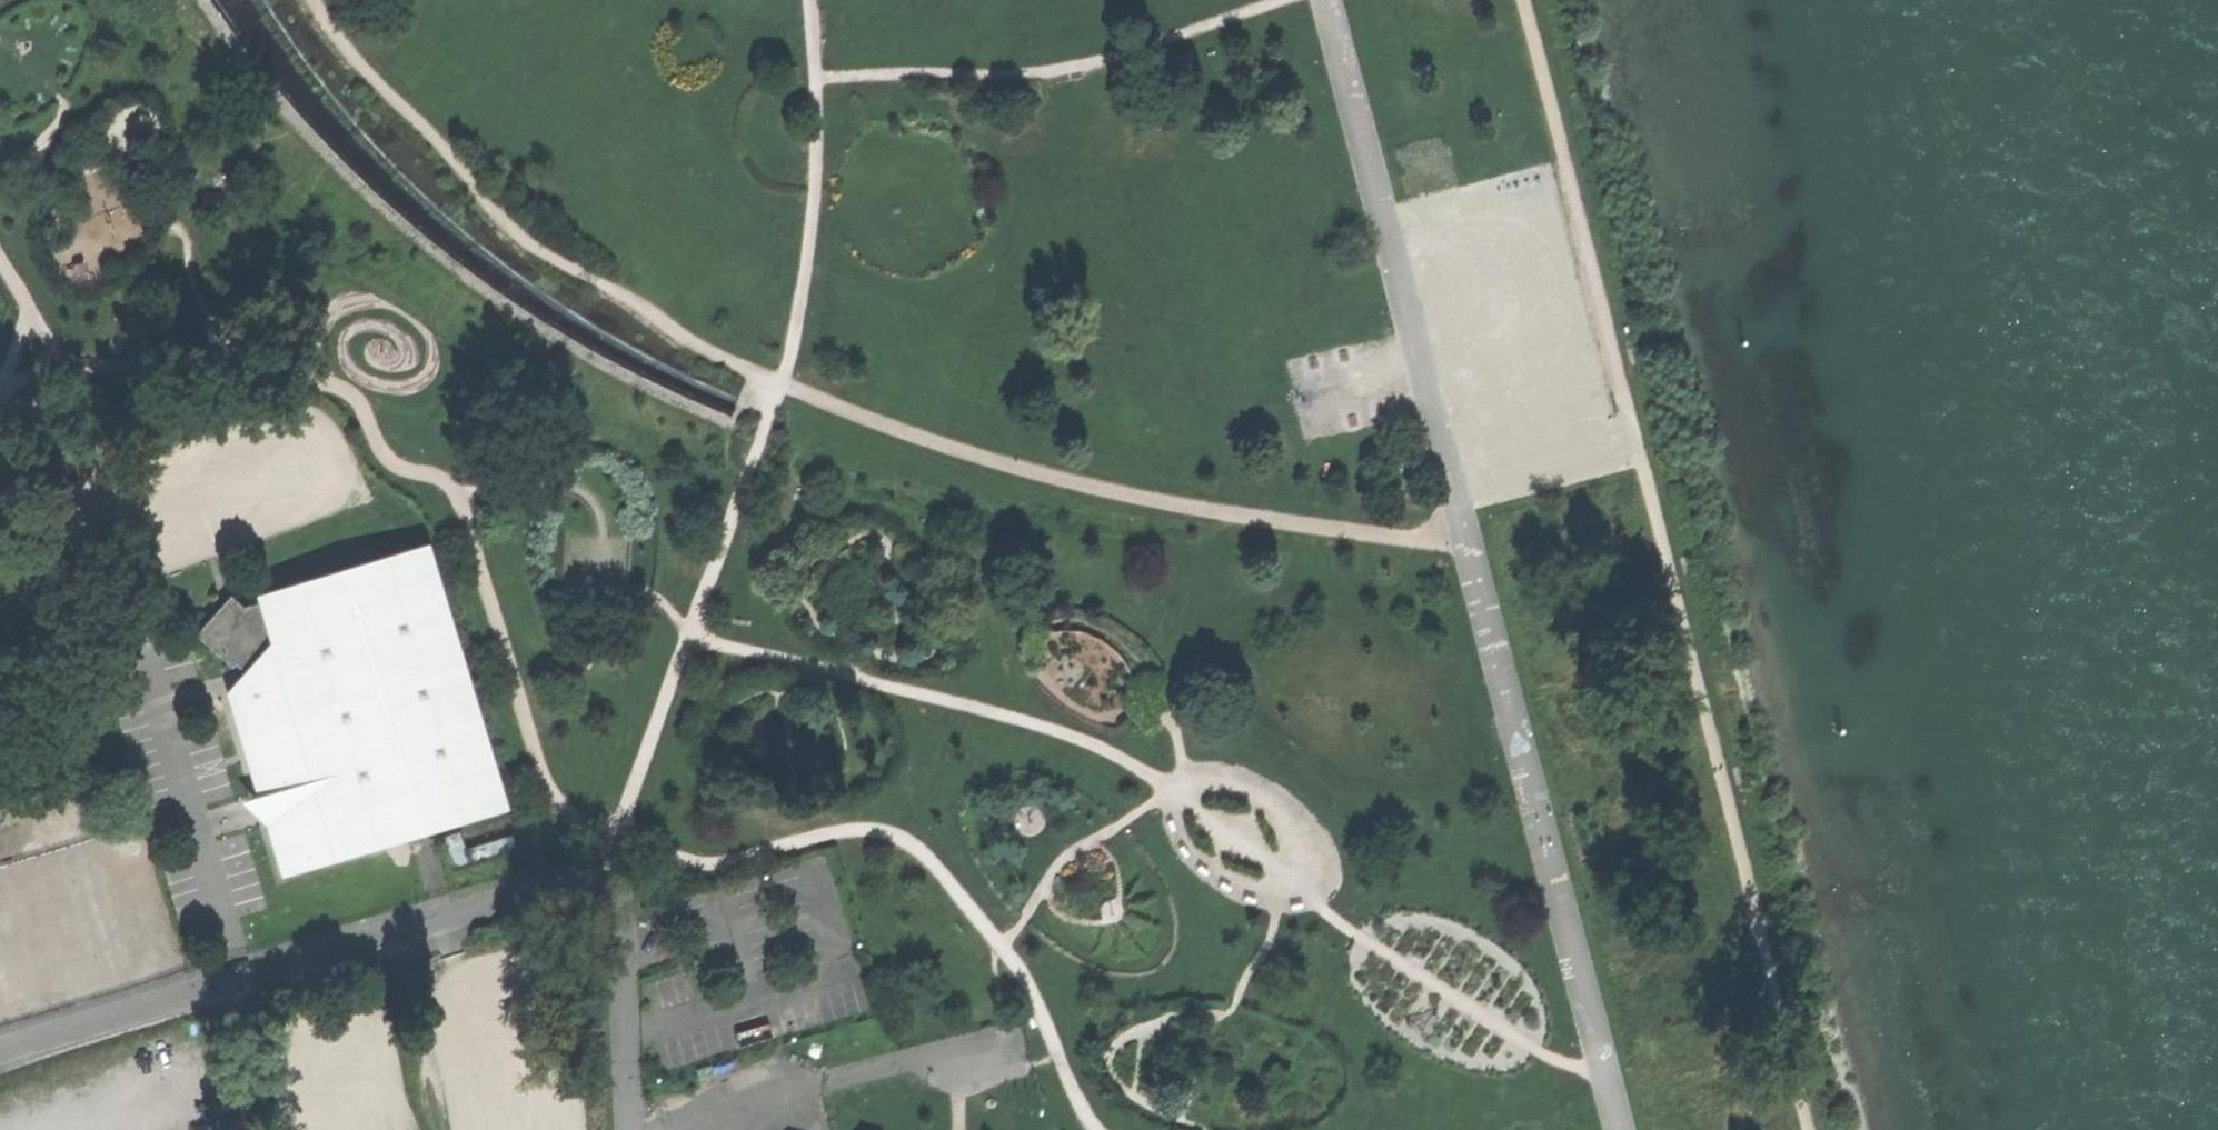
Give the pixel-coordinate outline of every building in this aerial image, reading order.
[(387,845),(506,808),(430,552),(264,601),(277,646),(237,693),(235,699),(290,876),(387,845)] [(458,871),(521,852),(523,837),(468,848),(463,832),(447,837),(458,871)]
